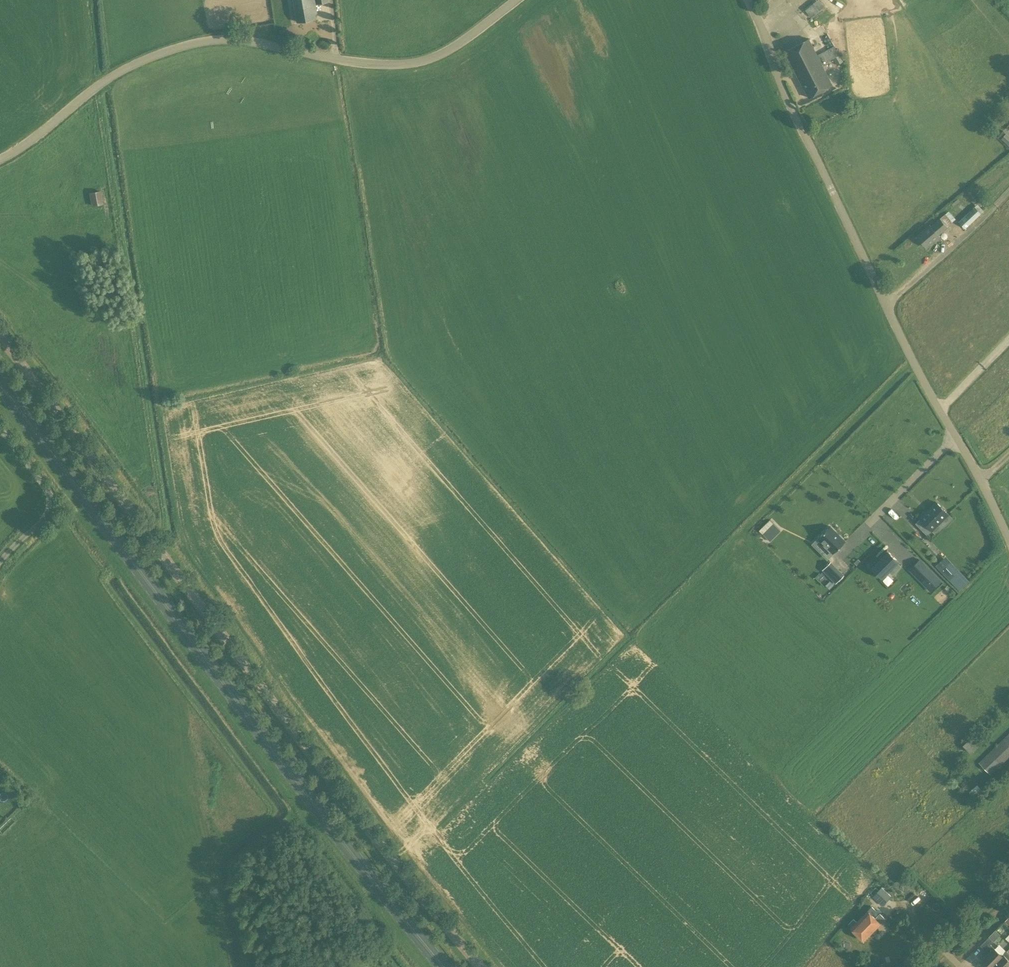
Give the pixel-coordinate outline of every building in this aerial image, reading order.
[(297,22),(316,19),(313,5),(315,5),(315,0),(293,0),(297,22)] [(824,6),(819,0),(814,0),(804,9),(811,17),(824,6)] [(834,46),(817,55),(808,39),(784,51),(808,98),(821,92),(822,92),(826,91),(826,89),(832,85),(821,64),(832,58),(836,65),(843,61),(834,46)] [(1008,146),(1008,136),(1005,132),(1000,138),(1008,146)] [(940,217),(930,226),(929,226),(917,236),(926,247),(932,242),(933,244),(940,238),(938,236),(948,227),(947,226),(956,218),(949,211),(955,206),(957,208),(975,194),(970,189),(952,203),(952,202),(950,204),(948,203),(937,213),(940,217)] [(103,204),(101,190),(89,192),(91,206),(103,204)] [(977,204),(974,207),(958,222),(965,229),(981,214),(981,213),(984,211),(977,204)] [(955,509),(942,495),(925,512),(938,526),(955,509)] [(815,515),(798,530),(818,551),(834,535),(815,515)] [(769,540),(780,530),(768,518),(758,529),(769,540)] [(900,563),(888,550),(867,568),(880,583),(900,563)] [(941,573),(949,581),(957,573),(949,565),(941,573)] [(928,567),(916,577),(925,585),(930,580),(936,586),(941,581),(928,567)] [(841,572),(834,579),(838,583),(845,576),(841,572)] [(976,733),(963,745),(970,753),(983,741),(976,733)] [(1008,757),(1008,733),(978,763),(990,775),(1008,757)] [(977,784),(968,792),(975,799),(984,792),(977,784)] [(873,896),(883,905),(891,896),(882,887),(873,896)] [(872,907),(857,922),(853,919),(848,924),(851,927),(851,928),(863,940),(880,923),(885,918),(880,913),(875,918),(872,915),(876,911),(872,907)] [(980,961),(986,966),(990,966),(1003,954),(991,943),(993,941),(1001,934),(996,929),(981,945),(985,949),(986,948),(989,952),(980,961)] [(990,966),(1008,966),(1008,953),(1007,951),(1003,954),(990,966)]
